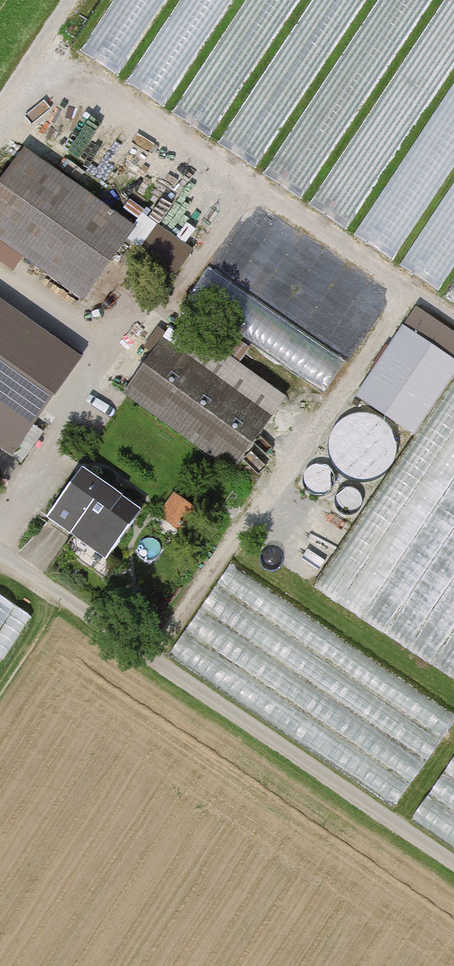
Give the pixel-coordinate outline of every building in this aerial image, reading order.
[(172,0),(122,0),(89,54),(126,76),(172,0)] [(236,0),(188,0),(137,87),(173,108),(236,0)] [(181,117),(218,138),(300,0),(251,0),(181,117)] [(353,229),(436,91),(440,93),(453,70),(453,0),(315,0),(227,147),(260,167),(313,77),(322,83),(268,175),(311,201),(309,203),(353,229)] [(363,238),(402,261),(453,174),(453,84),(363,238)] [(0,193),(0,236),(90,297),(140,224),(30,150),(0,193)] [(410,270),(450,293),(453,286),(453,193),(410,270)] [(189,301),(331,384),(349,352),(207,270),(189,301)] [(16,453),(83,358),(0,300),(0,442),(16,453)] [(358,395),(417,433),(453,377),(453,328),(417,304),(358,395)] [(166,341),(130,392),(240,470),(276,418),(166,341)] [(318,596),(453,680),(453,374),(318,596)] [(88,471),(55,520),(114,560),(148,511),(88,471)] [(453,721),(453,708),(229,564),(171,654),(402,802),(453,721)] [(7,659),(39,607),(0,583),(0,655),(7,659)] [(445,773),(453,775),(453,759),(445,773)] [(440,779),(436,797),(453,801),(453,777),(440,779)] [(408,813),(453,843),(453,815),(433,817),(438,810),(408,813)]
